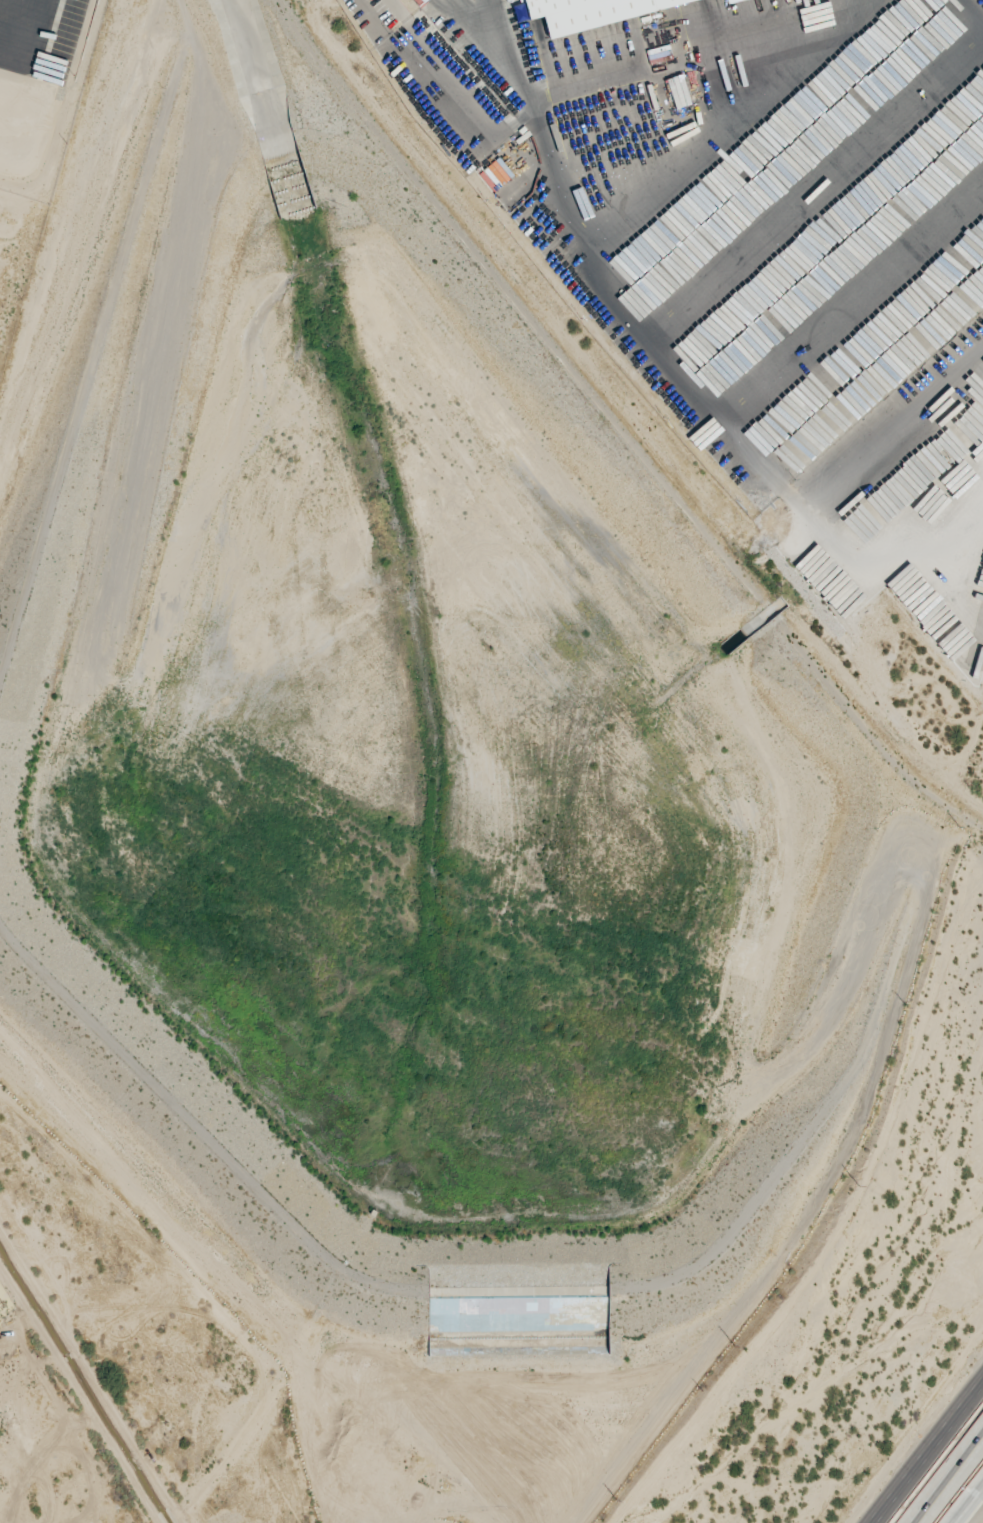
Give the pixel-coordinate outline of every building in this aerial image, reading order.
[(525,20),(544,16),(548,35),(706,0),(520,0),(525,20)]
